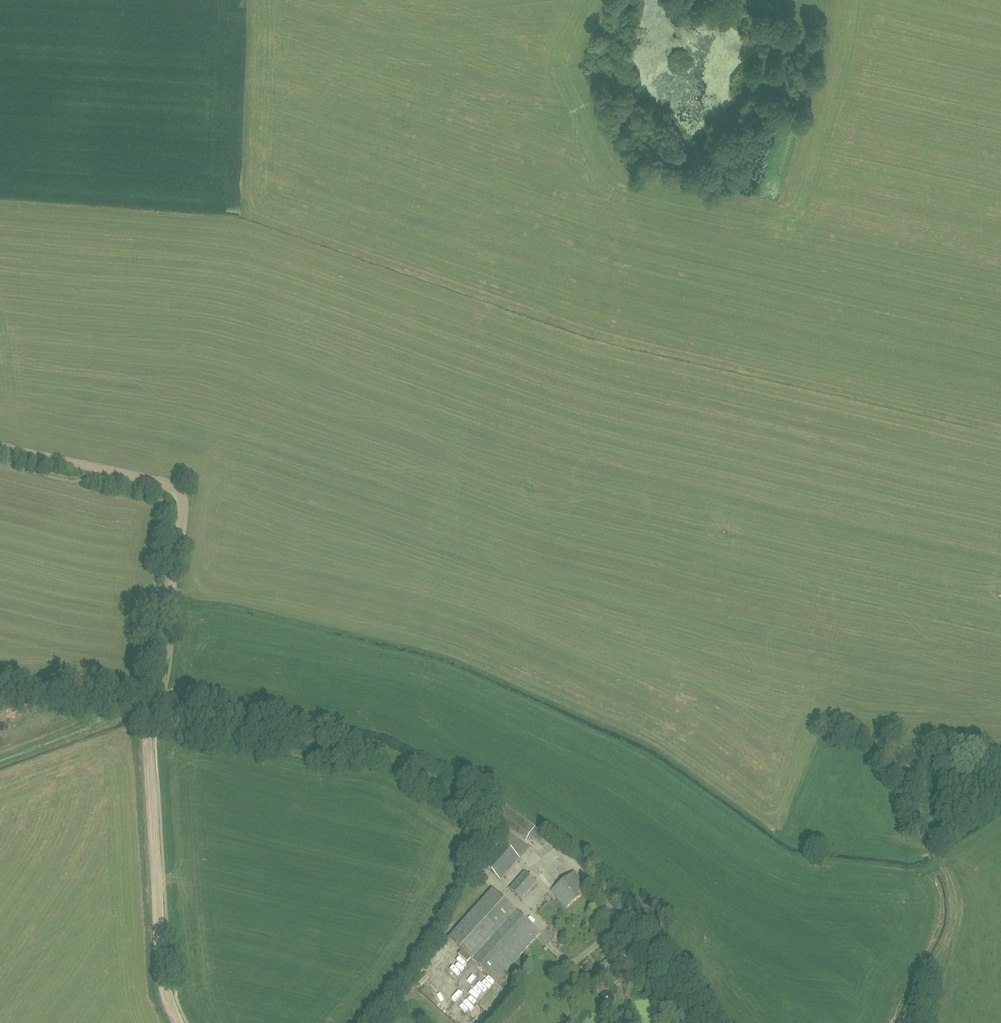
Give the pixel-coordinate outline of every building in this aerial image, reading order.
[(535,834),(531,841),(543,849),(548,842),(535,834)] [(503,844),(484,865),(501,880),(519,859),(503,844)] [(525,872),(510,889),(522,900),(537,883),(525,872)] [(566,908),(588,890),(574,873),(552,891),(566,908)] [(490,876),(487,880),(496,885),(498,880),(490,876)] [(536,907),(548,894),(537,884),(525,898),(536,907)] [(494,889),(449,939),(496,982),(541,932),(494,889)] [(442,962),(448,969),(452,965),(446,958),(442,962)] [(426,978),(436,985),(442,976),(432,970),(426,978)] [(447,976),(439,985),(448,992),(455,983),(447,976)] [(419,991),(425,982),(422,980),(416,988),(419,991)] [(452,990),(442,1003),(451,1010),(459,999),(463,1002),(459,1007),(464,1010),(471,1001),(477,1005),(485,996),(472,985),(461,998),(452,990)] [(435,988),(431,993),(440,1000),(444,995),(435,988)] [(511,988),(500,998),(506,1003),(516,993),(511,988)] [(456,1006),(452,1011),(460,1018),(464,1013),(456,1006)] [(468,1022),(475,1015),(471,1011),(464,1019),(468,1022)]
